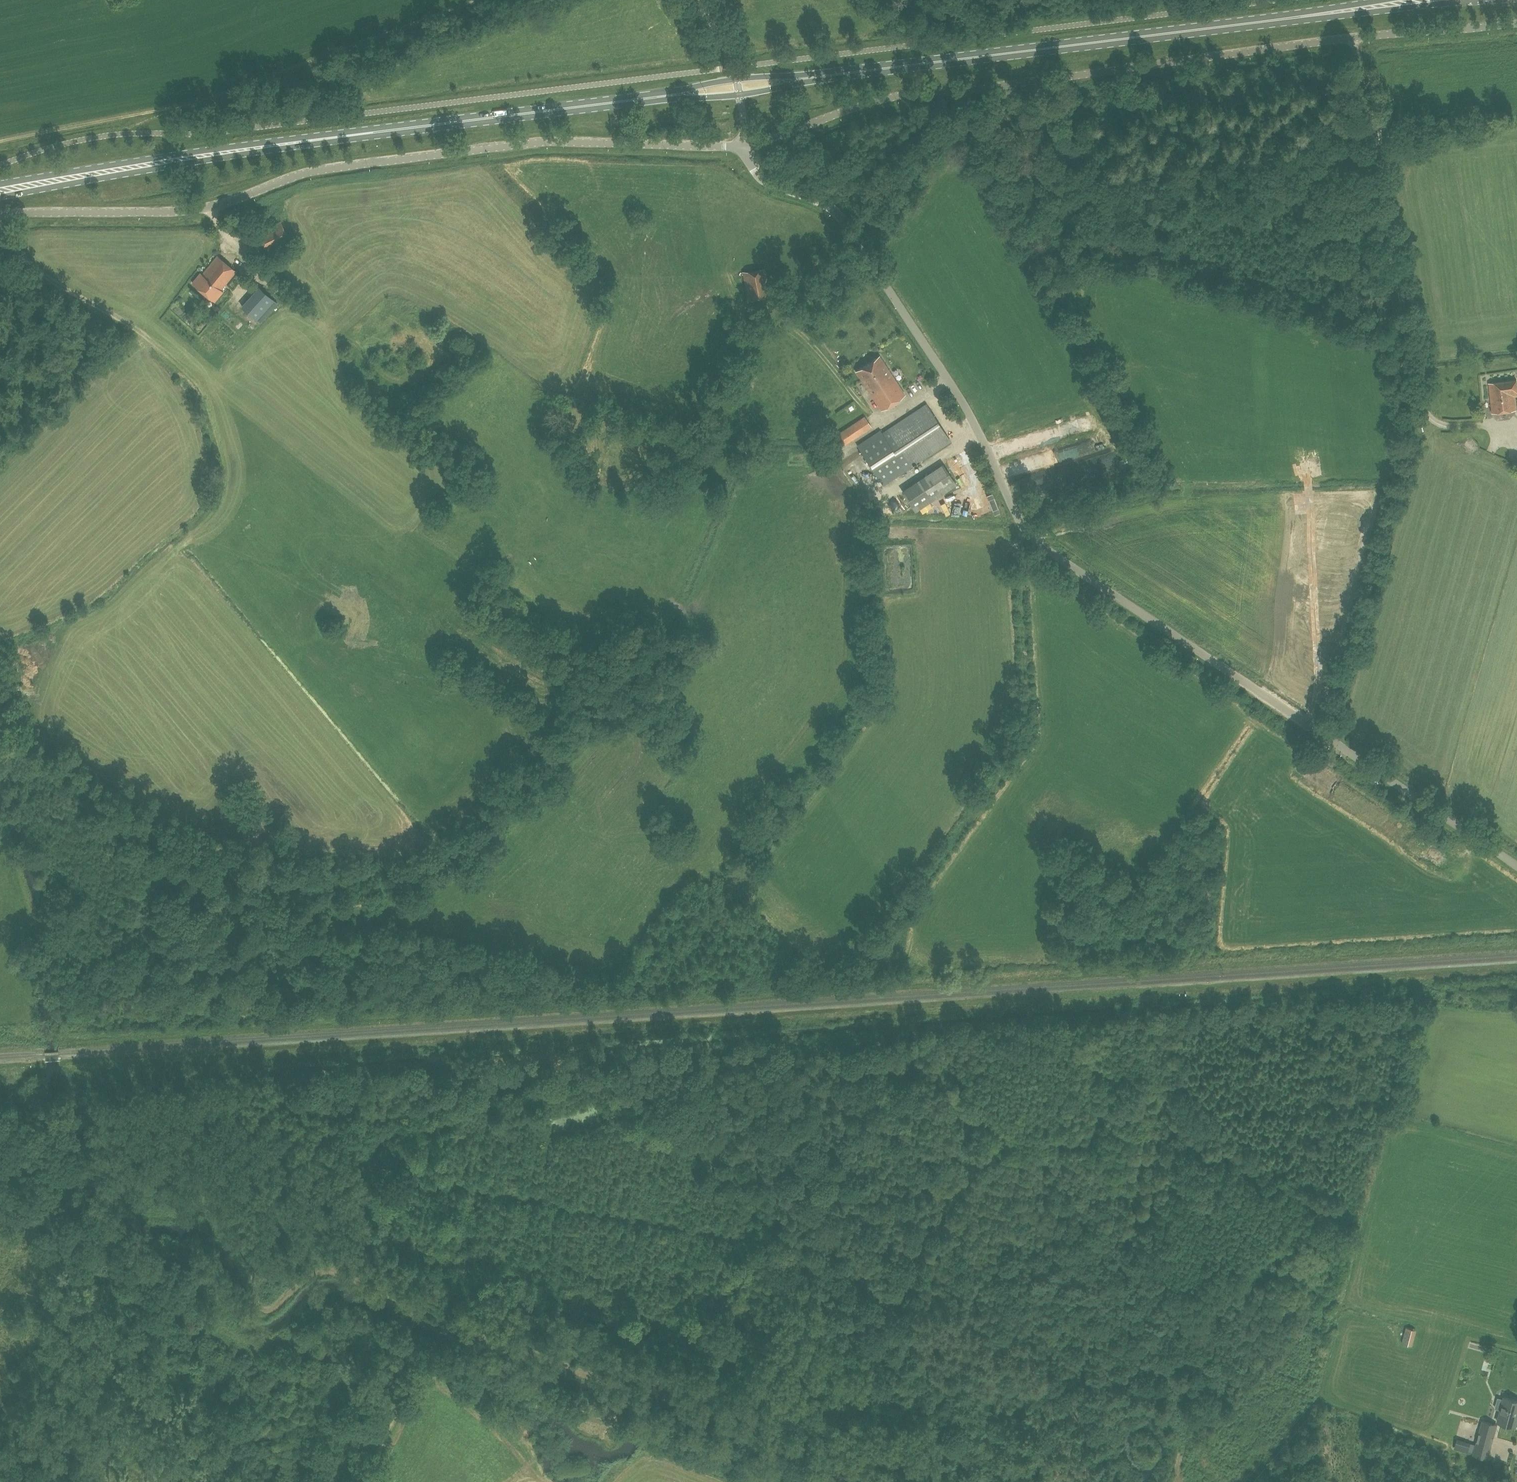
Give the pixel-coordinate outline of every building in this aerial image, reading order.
[(258,232),(261,239),(267,251),(289,241),(280,222),(258,232)] [(236,271),(218,256),(203,275),(201,273),(193,283),(215,301),(223,292),(221,290),(236,271)] [(765,269),(743,274),(748,298),(770,294),(765,269)] [(880,383),(892,375),(879,356),(868,364),(880,383)] [(880,383),(868,364),(856,371),(869,390),(881,410),(905,394),(892,375),(880,383)] [(1489,383),(1493,413),(1516,410),(1515,396),(1516,396),(1516,384),(1516,379),(1489,383)] [(927,404),(881,433),(905,470),(951,440),(927,404)] [(865,416),(827,440),(834,451),(872,427),(865,416)] [(881,433),(879,430),(857,444),(883,485),(905,470),(881,433)] [(944,463),(933,470),(947,492),(956,486),(944,463)] [(1412,1346),(1416,1330),(1406,1327),(1402,1343),(1412,1346)] [(1498,1417),(1503,1418),(1502,1423),(1515,1427),(1516,1420),(1516,1400),(1504,1397),(1498,1417)] [(1497,1424),(1482,1420),(1473,1454),(1487,1458),(1497,1424)] [(1457,1438),(1454,1448),(1468,1452),(1471,1442),(1457,1438)]
